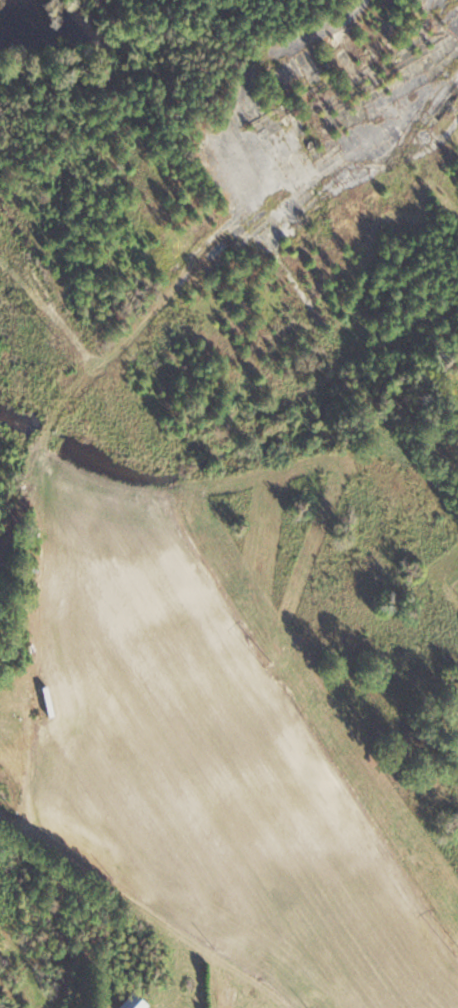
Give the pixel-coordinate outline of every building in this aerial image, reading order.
[(134,992),(117,1007),(147,1007),(148,1006),(134,992)]
